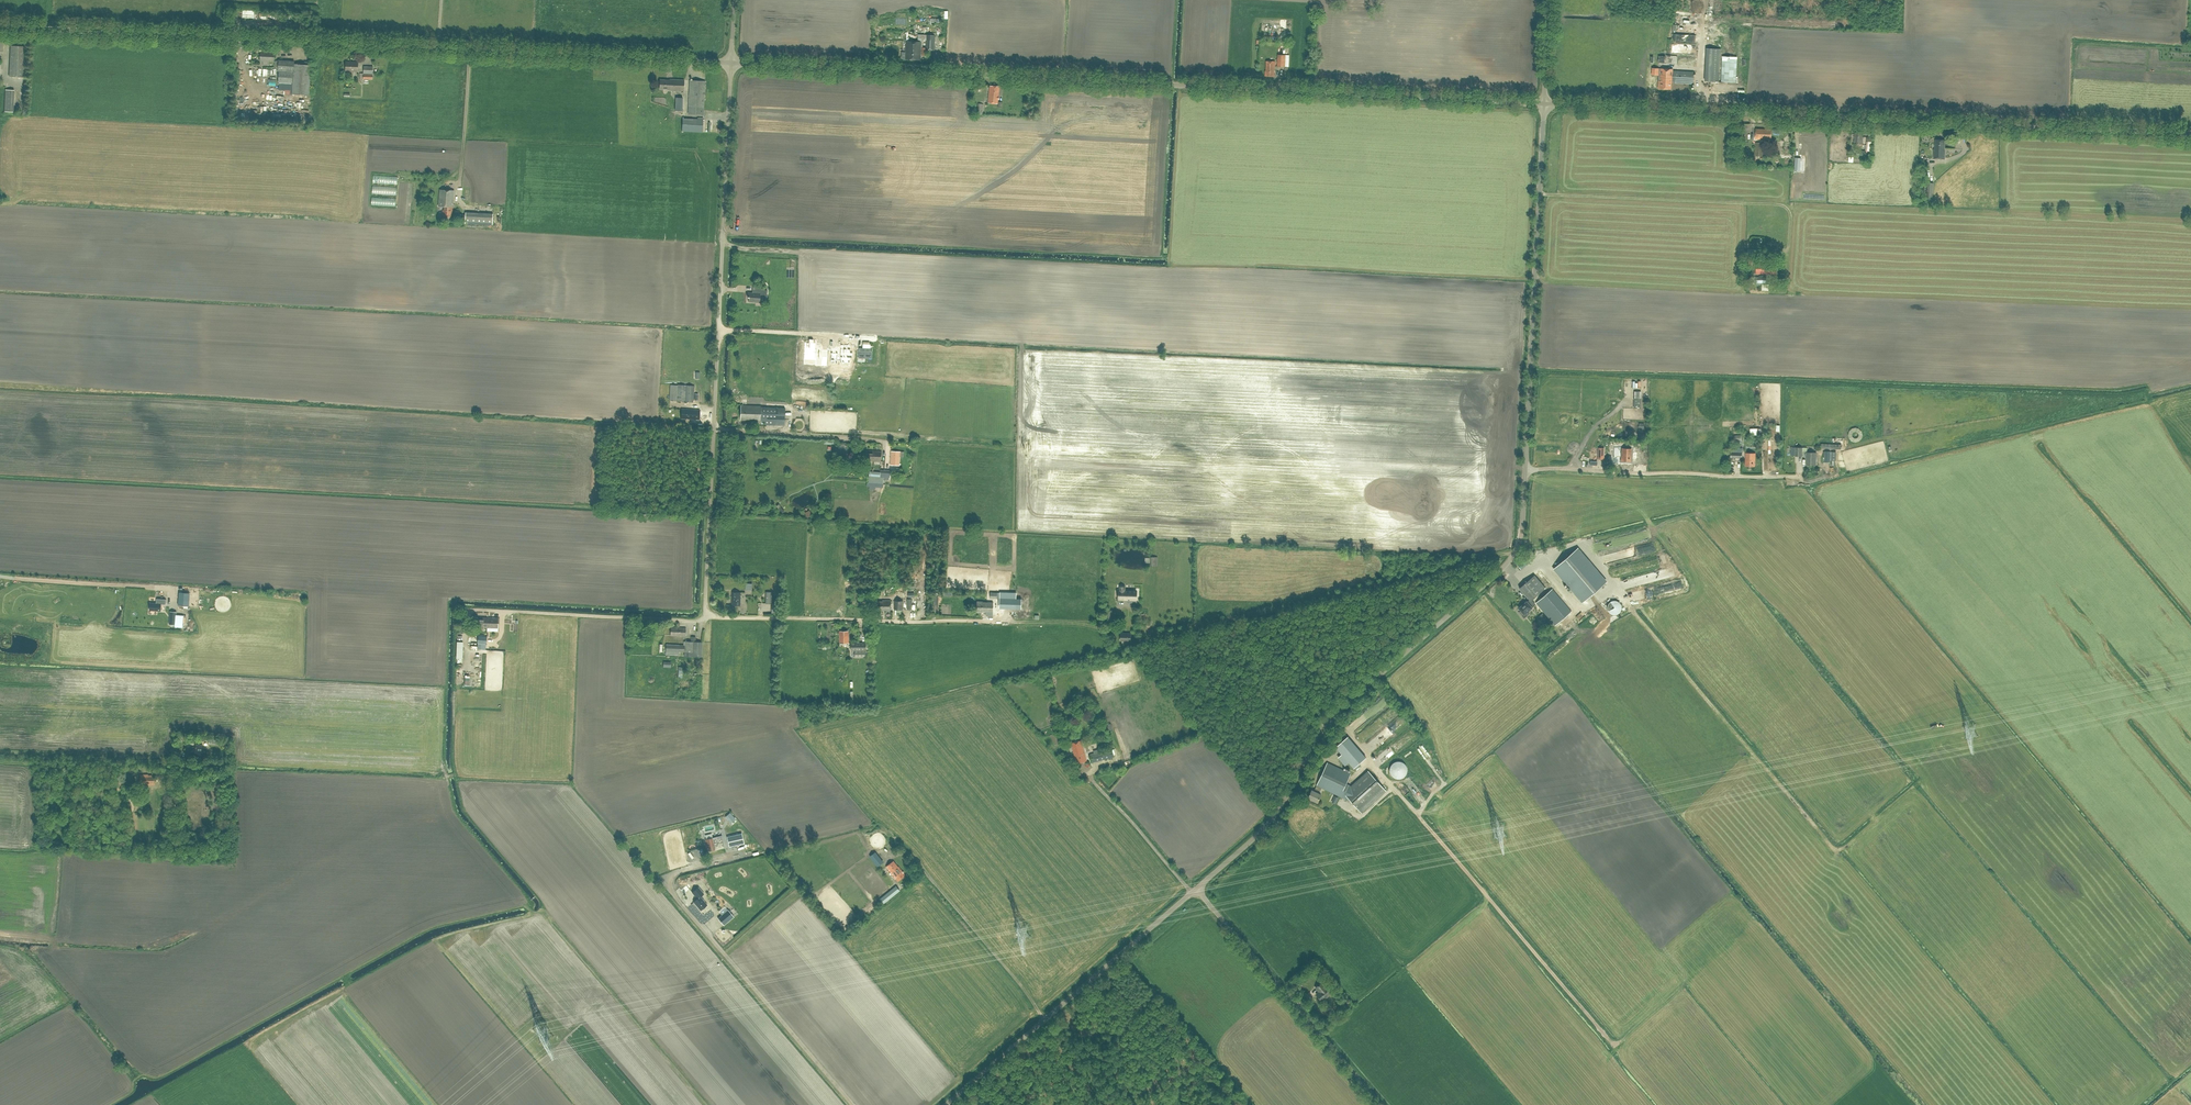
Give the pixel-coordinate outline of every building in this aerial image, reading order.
[(927,35),(926,50),(934,50),(935,36),(927,35)] [(921,42),(906,42),(906,59),(921,60),(921,42)] [(21,78),(23,61),(26,62),(27,52),(24,52),(24,47),(10,46),(8,77),(21,78)] [(1720,49),(1709,48),(1706,48),(1705,81),(1719,82),(1720,49)] [(269,65),(269,62),(274,62),(274,67),(278,67),(278,71),(278,82),(293,83),(292,94),(309,95),(310,65),(294,64),(294,61),(278,60),(278,61),(274,61),(274,52),(261,51),(260,61),(263,61),(263,65),(269,65)] [(1285,55),(1278,55),(1277,66),(1285,66),(1285,55)] [(345,71),(349,71),(349,76),(354,76),(354,71),(358,72),(358,62),(346,61),(345,71)] [(1265,76),(1274,76),(1274,62),(1266,61),(1266,71),(1265,71),(1265,76)] [(363,66),(363,73),(373,74),(373,66),(363,66)] [(1658,89),(1660,89),(1671,89),(1672,82),(1693,83),(1694,72),(1661,70),(1661,81),(1659,81),(1658,89)] [(683,91),(684,80),(670,79),(670,80),(660,79),(659,89),(669,90),(669,91),(683,91)] [(688,115),(703,115),(705,81),(690,80),(688,115)] [(988,103),(997,104),(998,99),(999,99),(999,96),(998,96),(999,86),(990,86),(988,103)] [(14,90),(5,90),(4,112),(13,112),(14,90)] [(682,131),(702,132),(703,118),(683,117),(682,131)] [(1771,139),(1772,129),(1756,129),(1755,139),(1771,139)] [(1862,144),(1863,131),(1855,131),(1854,144),(1862,144)] [(1944,150),(1944,140),(1935,140),(1935,150),(1934,150),(1934,159),(1945,159),(1945,150),(1944,150)] [(1763,156),(1764,150),(1764,143),(1755,142),(1754,156),(1763,156)] [(454,190),(439,189),(438,202),(438,206),(444,206),(443,210),(442,210),(442,215),(452,216),(452,210),(451,210),(452,206),(451,206),(451,203),(453,203),(454,190)] [(492,225),(493,214),(465,212),(465,223),(492,225)] [(1764,257),(1764,250),(1747,249),(1746,257),(1751,257),(1751,256),(1764,257)] [(1756,274),(1766,274),(1767,263),(1754,263),(1754,259),(1748,259),(1748,267),(1756,267),(1756,274)] [(1769,263),(1767,263),(1766,274),(1768,274),(1777,274),(1777,264),(1769,264),(1769,263)] [(1767,277),(1756,277),(1751,277),(1751,278),(1746,278),(1746,281),(1751,281),(1751,283),(1756,283),(1756,285),(1761,286),(1761,283),(1766,283),(1767,277)] [(758,293),(753,293),(748,292),(748,298),(749,298),(748,302),(760,303),(760,294),(764,294),(764,290),(764,287),(755,286),(755,290),(758,290),(758,293)] [(805,343),(804,360),(816,360),(816,353),(815,352),(815,343),(805,343)] [(872,348),(859,348),(859,358),(872,358),(872,348)] [(830,352),(829,363),(836,363),(836,360),(839,360),(839,362),(849,363),(849,358),(851,358),(852,353),(849,352),(850,349),(840,349),(839,355),(837,354),(837,353),(830,352)] [(786,364),(781,366),(785,374),(790,372),(786,364)] [(693,402),(694,385),(678,384),(678,385),(670,384),(669,400),(693,402)] [(784,408),(777,408),(761,407),(761,406),(741,405),(740,420),(765,421),(765,424),(776,425),(783,425),(784,408)] [(699,419),(700,410),(681,409),(681,418),(699,419)] [(1631,462),(1631,448),(1622,448),(1621,461),(1631,462)] [(881,461),(882,451),(868,450),(868,451),(863,450),(862,460),(881,461)] [(903,456),(904,452),(891,451),(890,464),(899,465),(900,456),(903,456)] [(1816,465),(1816,453),(1806,452),(1806,465),(1816,465)] [(1755,466),(1755,453),(1746,453),(1745,466),(1755,466)] [(881,469),(880,472),(871,471),(871,476),(869,476),(869,483),(867,483),(867,486),(869,487),(869,489),(875,489),(875,486),(883,487),(883,479),(889,479),(889,478),(890,478),(891,470),(881,469)] [(1555,569),(1583,602),(1607,582),(1578,549),(1555,569)] [(1530,600),(1546,587),(1535,575),(1519,588),(1530,600)] [(1118,600),(1136,600),(1136,591),(1125,590),(1125,587),(1120,587),(1120,590),(1119,590),(1118,600)] [(1552,589),(1536,603),(1555,625),(1572,611),(1552,589)] [(732,592),(731,605),(740,605),(740,592),(732,592)] [(150,603),(149,610),(160,611),(161,604),(166,604),(166,599),(156,599),(156,603),(150,603)] [(890,610),(891,600),(883,600),(883,601),(878,601),(878,610),(890,610)] [(903,610),(903,601),(894,601),(894,609),(903,610)] [(993,612),(993,602),(983,602),(983,601),(977,601),(977,612),(983,612),(983,611),(993,612)] [(1524,614),(1533,606),(1529,601),(1528,602),(1527,602),(1519,608),(1524,614)] [(1621,609),(1621,606),(1620,603),(1618,601),(1615,601),(1612,601),(1609,602),(1608,605),(1607,608),(1608,610),(1609,613),(1612,614),(1615,614),(1618,614),(1620,612),(1621,609)] [(477,627),(487,627),(487,617),(478,617),(477,627)] [(499,618),(487,617),(487,627),(498,628),(499,618)] [(685,636),(685,628),(671,627),(670,635),(685,636)] [(840,643),(849,643),(849,631),(840,631),(840,643)] [(477,643),(478,635),(472,634),(472,635),(469,635),(468,642),(476,643),(477,643)] [(485,636),(478,635),(477,643),(476,643),(475,646),(480,646),(480,643),(484,644),(485,636)] [(679,652),(684,652),(684,656),(701,657),(702,642),(684,641),(684,645),(666,644),(665,655),(679,655),(679,652)] [(851,650),(855,650),(855,657),(866,657),(866,650),(866,643),(851,643),(851,650)] [(1374,732),(1398,712),(1395,709),(1371,729),(1374,732)] [(1364,734),(1358,739),(1362,743),(1367,738),(1364,734)] [(1389,740),(1386,737),(1385,737),(1383,734),(1367,746),(1372,753),(1389,740)] [(1354,768),(1366,758),(1348,737),(1336,747),(1354,768)] [(1072,743),(1072,746),(1075,755),(1077,763),(1086,760),(1081,740),(1072,743)] [(207,748),(202,748),(203,745),(195,745),(195,747),(190,747),(190,754),(193,754),(193,756),(207,756),(207,748)] [(1091,763),(1114,757),(1112,749),(1089,755),(1091,763)] [(1390,752),(1381,758),(1383,761),(1392,755),(1390,752)] [(1345,765),(1349,762),(1342,754),(1338,757),(1345,765)] [(1390,768),(1390,770),(1390,772),(1390,773),(1392,776),(1393,777),(1395,778),(1398,779),(1399,779),(1400,779),(1402,778),(1404,777),(1405,776),(1407,774),(1407,772),(1407,771),(1407,770),(1407,768),(1407,767),(1406,766),(1405,764),(1404,763),(1402,762),(1400,761),(1399,761),(1396,761),(1395,762),(1392,763),(1391,764),(1390,767),(1390,768)] [(1386,791),(1377,781),(1368,771),(1349,788),(1345,786),(1350,773),(1327,762),(1317,785),(1314,790),(1312,789),(1308,797),(1317,802),(1321,794),(1318,793),(1321,787),(1350,801),(1350,800),(1361,813),(1386,791)] [(155,784),(155,775),(148,775),(148,774),(140,774),(140,784),(155,784)] [(736,819),(730,812),(726,816),(731,823),(736,819)] [(742,833),(727,837),(729,847),(744,843),(742,833)] [(881,834),(877,837),(884,847),(888,844),(881,834)] [(706,839),(705,839),(708,851),(716,849),(724,847),(721,836),(713,837),(713,838),(706,839)] [(898,881),(906,875),(898,866),(893,860),(886,866),(898,881)] [(880,899),(882,900),(884,904),(887,901),(900,890),(896,885),(880,899)] [(698,887),(692,892),(697,898),(693,901),(700,910),(707,904),(700,896),(704,893),(698,887)] [(722,915),(718,918),(723,925),(734,916),(728,909),(727,910),(722,915)] [(1322,982),(1315,987),(1319,992),(1316,994),(1321,1001),(1332,993),(1326,986),(1322,982)]
